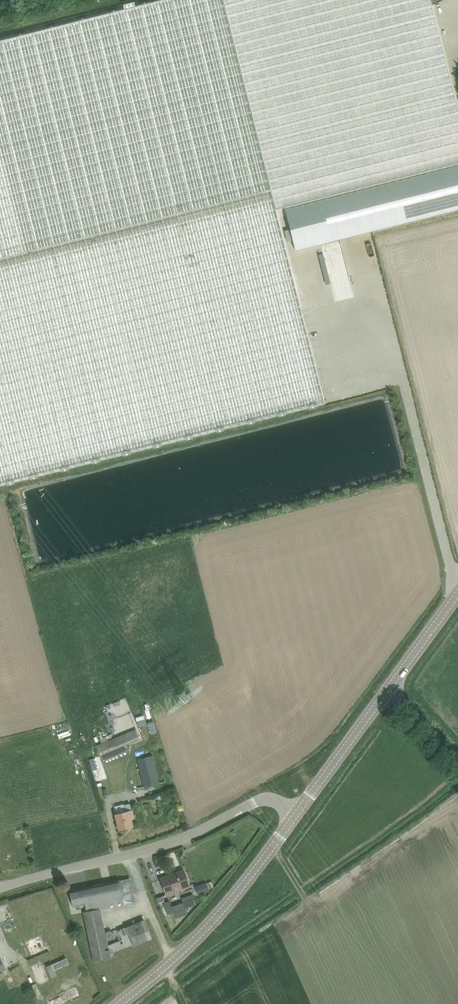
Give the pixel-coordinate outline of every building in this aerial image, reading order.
[(16,481),(325,403),(276,209),(320,198),(321,201),(319,201),(322,213),(345,207),(342,195),(324,200),(323,197),(457,163),(457,111),(430,0),(161,0),(0,41),(0,485),(16,481)] [(157,732),(153,721),(148,723),(151,733),(157,732)] [(140,740),(137,733),(136,730),(113,739),(112,735),(100,739),(102,744),(97,746),(101,755),(140,740)] [(125,746),(103,755),(105,761),(127,751),(125,746)] [(135,768),(145,789),(160,783),(150,760),(153,759),(151,754),(142,758),(145,764),(135,768)] [(89,759),(93,770),(97,769),(94,758),(89,759)] [(134,818),(132,810),(130,803),(123,805),(125,812),(115,814),(119,829),(133,826),(131,819),(134,818)] [(184,870),(161,878),(166,894),(189,885),(184,870)] [(119,880),(70,890),(73,906),(85,904),(87,911),(124,903),(134,901),(129,879),(119,881),(119,880)] [(199,885),(202,893),(209,891),(206,882),(199,885)] [(197,904),(194,898),(183,902),(171,906),(169,901),(163,903),(165,906),(168,915),(173,912),(176,918),(187,914),(185,908),(197,904)] [(144,920),(113,933),(112,929),(106,932),(101,909),(87,912),(83,912),(94,961),(114,957),(113,952),(132,944),(133,946),(152,938),(144,920)]
